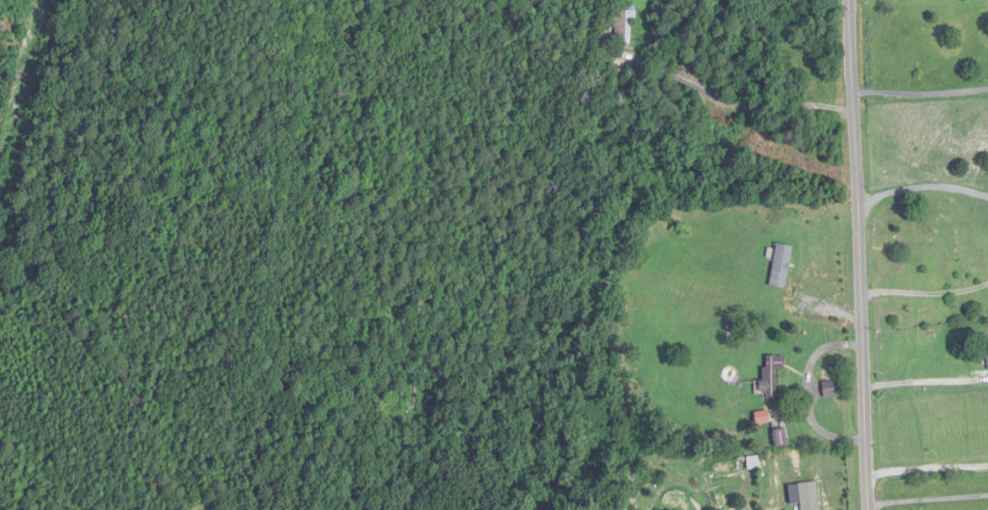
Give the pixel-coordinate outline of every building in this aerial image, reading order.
[(617,45),(634,45),(634,11),(617,11),(617,45)] [(785,370),(785,357),(765,357),(765,393),(768,393),(768,400),(778,400),(778,370),(785,370)] [(823,371),(825,399),(844,398),(841,370),(823,371)] [(769,424),(768,414),(757,414),(758,424),(769,424)] [(788,447),(787,430),(777,431),(778,448),(788,447)]
